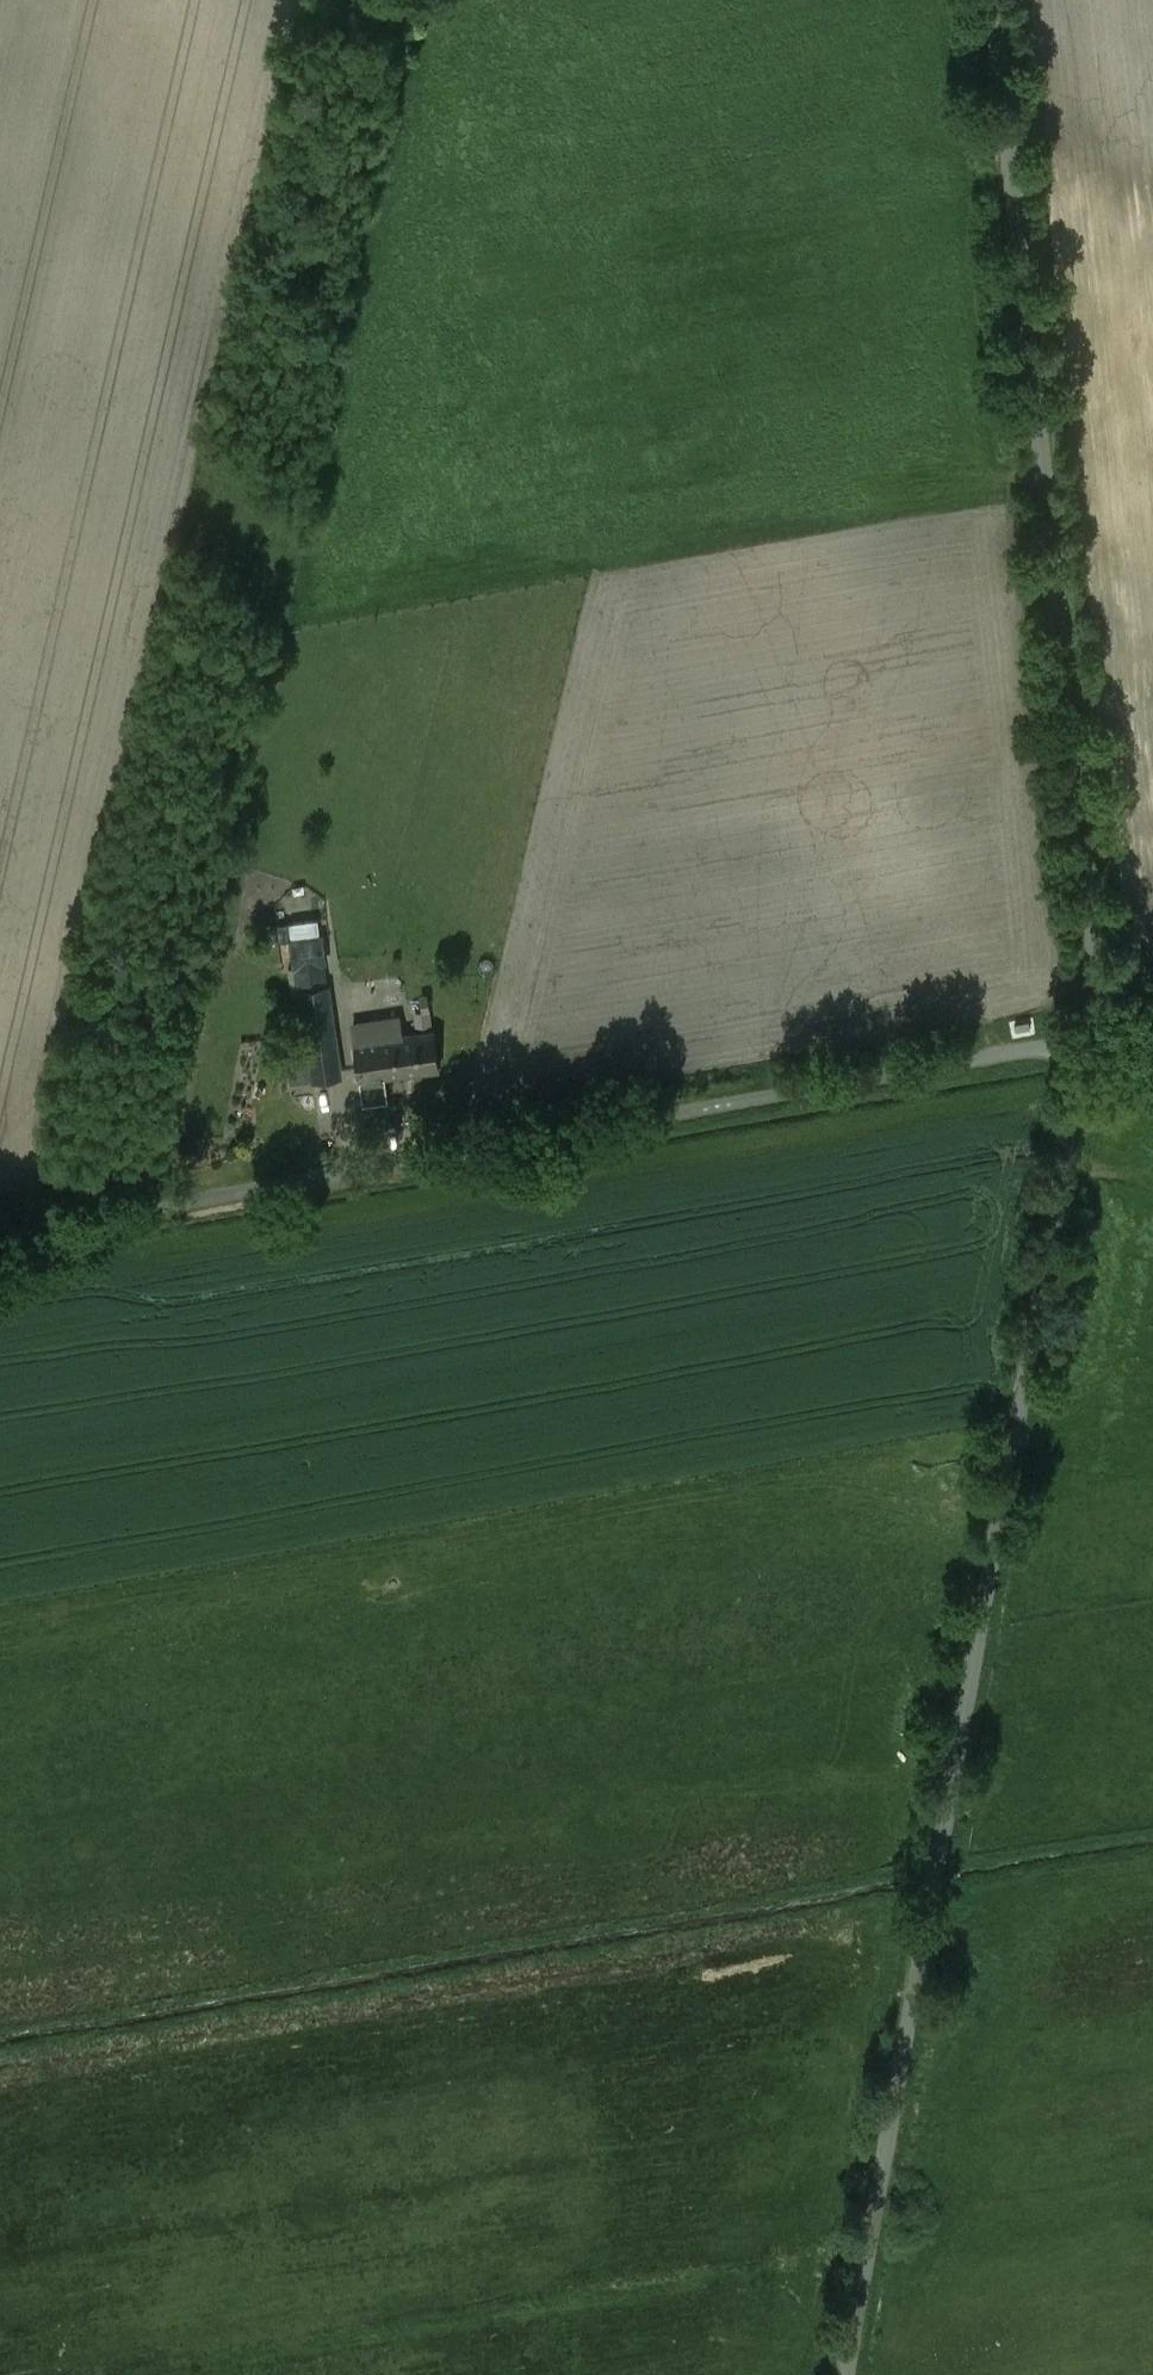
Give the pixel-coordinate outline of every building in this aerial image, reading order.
[(298,968),(301,992),(324,989),(321,965),(298,968)] [(309,1049),(313,1079),(342,1075),(330,988),(324,989),(301,992),(309,1049)] [(401,1018),(354,1025),(364,1104),(389,1101),(386,1077),(439,1070),(434,1031),(404,1035),(401,1018)] [(313,1079),(309,1049),(287,1053),(292,1082),(313,1079)]
